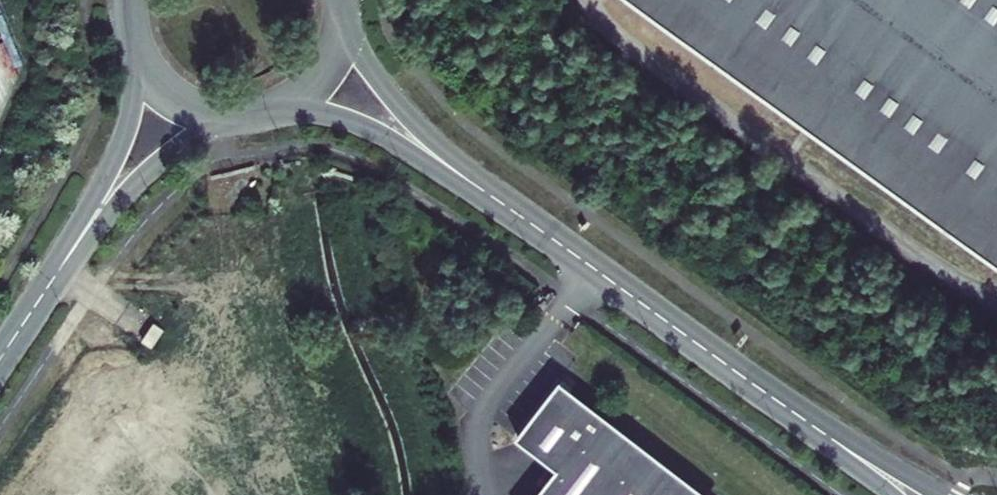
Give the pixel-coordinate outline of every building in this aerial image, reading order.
[(996,257),(996,0),(641,0),(996,257)] [(154,324),(141,341),(151,348),(163,330),(154,324)] [(515,440),(557,470),(539,494),(702,494),(565,396),(570,390),(558,381),(515,440)] [(565,396),(702,494),(715,494),(570,390),(565,396)]
